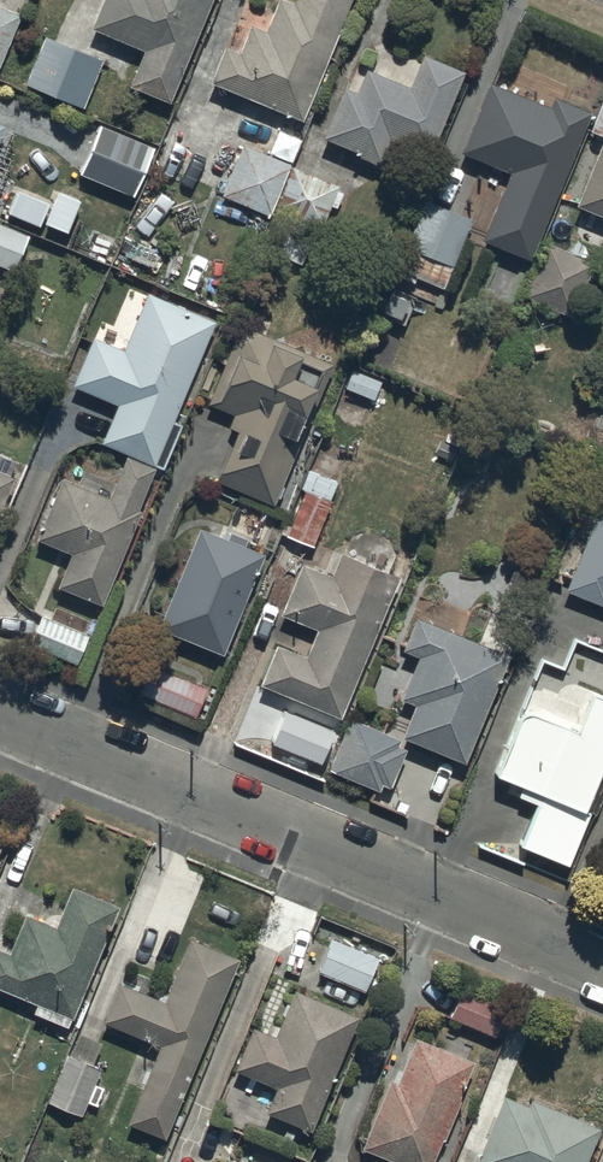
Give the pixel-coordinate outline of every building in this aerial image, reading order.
[(91,31),(144,53),(129,89),(170,105),(214,0),(104,0),(91,31)] [(295,5),(283,0),(278,0),(265,33),(250,27),(239,55),(224,49),(209,85),(303,123),(353,0),(297,0),(295,5)] [(0,9),(0,68),(20,17),(0,9)] [(104,61),(45,37),(25,86),(84,110),(104,61)] [(465,75),(423,57),(410,89),(366,71),(356,95),(344,90),(323,141),(381,165),(390,143),(430,159),(465,75)] [(551,110),(490,85),(461,155),(510,176),(482,243),(531,263),(592,115),(555,100),(551,110)] [(592,134),(602,139),(602,108),(592,134)] [(100,127),(79,176),(134,199),(154,150),(100,127)] [(600,146),(575,208),(602,220),(602,147),(600,146)] [(242,147),(221,198),(269,218),(291,167),(242,147)] [(340,188),(292,168),(274,213),(322,233),(340,188)] [(8,215),(40,229),(49,207),(17,193),(8,215)] [(45,226),(68,235),(81,203),(57,194),(45,226)] [(473,222),(426,203),(406,249),(453,269),(473,222)] [(0,226),(0,266),(15,273),(29,238),(0,226)] [(548,245),(524,299),(572,320),(595,265),(548,245)] [(118,407),(101,446),(164,473),(183,427),(174,424),(217,324),(148,295),(124,352),(94,340),(92,344),(73,389),(118,407)] [(334,365),(241,326),(208,406),(234,417),(229,430),(238,434),(217,484),(275,508),(334,365)] [(346,391),(374,402),(382,384),(353,372),(346,391)] [(63,478),(37,542),(72,557),(58,591),(103,609),(142,513),(140,512),(157,471),(125,458),(110,497),(63,478)] [(302,491),(331,503),(338,484),(309,473),(302,491)] [(0,474),(0,517),(15,480),(0,474)] [(332,504),(304,494),(286,538),(314,550),(332,504)] [(598,517),(566,595),(602,610),(602,519),(598,517)] [(265,558),(199,531),(158,632),(224,659),(265,558)] [(400,581),(341,557),(332,579),(302,567),(281,618),(317,633),(306,660),(277,648),(260,689),(342,722),(400,581)] [(43,618),(30,648),(77,667),(90,637),(43,618)] [(511,659),(417,621),(403,654),(419,660),(401,703),(415,709),(402,742),(466,768),(511,659)] [(208,691),(155,669),(142,699),(196,721),(208,691)] [(569,870),(591,817),(587,815),(602,775),(602,702),(594,698),(578,736),(534,718),(530,718),(527,719),(523,720),(521,723),(497,782),(522,792),(519,801),(538,809),(520,851),(569,870)] [(398,740),(351,721),(329,774),(380,795),(383,789),(391,792),(408,752),(395,747),(398,740)] [(73,1023),(121,910),(73,890),(57,930),(27,918),(10,957),(0,953),(0,993),(73,1023)] [(129,1128),(166,1144),(241,963),(191,942),(165,1005),(120,987),(104,1026),(161,1050),(129,1128)] [(319,975),(365,995),(379,962),(333,942),(319,975)] [(447,1009),(492,1028),(504,1000),(459,981),(447,1009)] [(267,1118),(312,1136),(360,1021),(296,995),(277,1041),(255,1031),(236,1075),(278,1092),(267,1118)] [(413,1161),(426,1161),(439,1131),(442,1133),(460,1090),(457,1089),(471,1053),(412,1029),(394,1073),(387,1071),(359,1140),(413,1161)] [(48,1105),(82,1119),(102,1072),(68,1058),(48,1105)] [(597,1119),(528,1091),(525,1097),(501,1087),(472,1157),(485,1161),(580,1161),(597,1119)]
